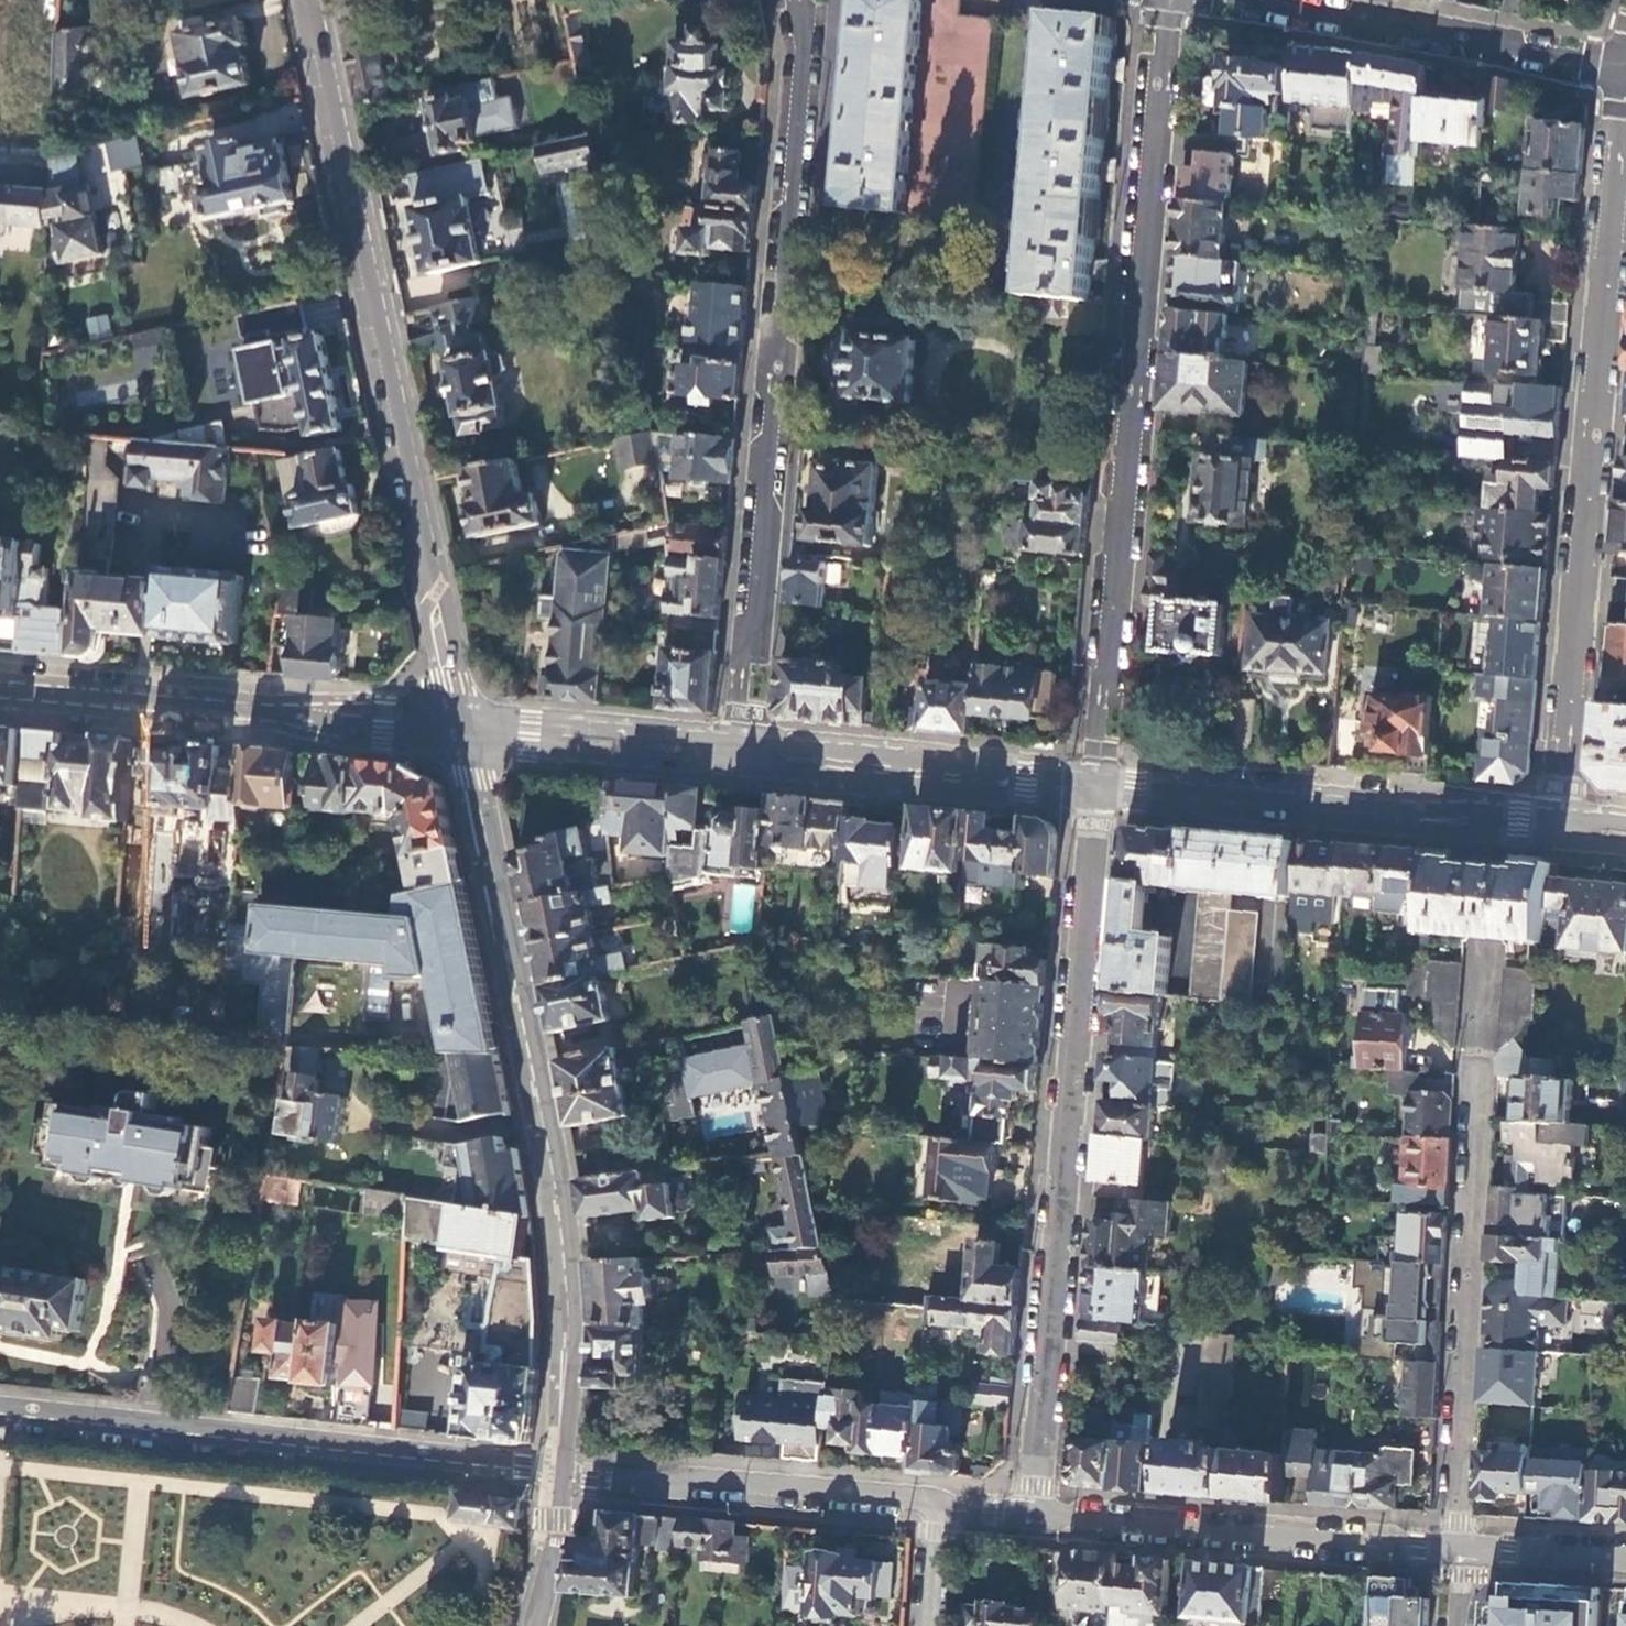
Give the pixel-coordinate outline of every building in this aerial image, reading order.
[(17,28),(19,0),(0,0),(0,27),(17,28)] [(227,0),(186,0),(188,8),(227,0)] [(759,0),(723,0),(726,13),(761,6),(759,0)] [(925,0),(857,0),(838,208),(906,214),(925,0)] [(958,15),(959,0),(936,0),(934,40),(965,41),(963,70),(986,71),(989,16),(958,15)] [(1502,13),(1525,17),(1529,0),(1505,0),(1502,13)] [(578,11),(565,14),(569,31),(582,28),(578,11)] [(1024,296),(1072,300),(1090,302),(1092,276),(1093,264),(1101,177),(1102,164),(1110,76),(1111,64),(1115,18),(1049,13),(1024,296)] [(375,16),(343,23),(348,47),(360,108),(393,101),(375,16)] [(186,33),(199,96),(251,85),(243,45),(248,45),(243,21),(186,33)] [(701,115),(704,116),(705,108),(713,109),(729,110),(729,99),(732,99),(734,70),(725,69),(726,44),(709,44),(711,28),(692,27),(691,42),(673,42),(673,64),(671,92),(674,93),(671,121),(700,123),(701,115)] [(56,68),(55,85),(90,87),(94,28),(57,36),(57,52),(56,68)] [(582,28),(569,31),(572,46),(585,43),(582,28)] [(1355,117),(1361,54),(1319,46),(1294,41),(1291,67),(1288,92),(1290,92),(1290,101),(1314,103),(1312,129),(1353,134),(1355,117)] [(574,58),(575,62),(577,71),(592,68),(589,54),(574,58)] [(1361,54),(1355,117),(1374,119),(1377,86),(1411,89),(1409,102),(1396,101),(1390,182),(1415,183),(1419,141),(1422,93),(1423,93),(1426,66),(1392,59),(1361,54)] [(1288,92),(1291,67),(1254,64),(1254,63),(1227,60),(1225,81),(1213,80),(1210,83),(1208,103),(1211,107),(1225,108),(1232,109),(1230,136),(1265,140),(1267,111),(1262,111),(1262,105),(1274,106),(1275,95),(1282,95),(1283,92),(1288,92)] [(56,68),(0,63),(0,140),(52,144),(55,85),(56,68)] [(1124,64),(1111,64),(1110,76),(1123,77),(1124,64)] [(673,65),(658,65),(657,92),(671,92),(673,65)] [(1510,81),(1492,78),(1489,108),(1508,112),(1510,81)] [(1454,96),(1423,93),(1422,93),(1419,141),(1484,147),(1487,100),(1480,99),(1480,95),(1455,92),(1454,96)] [(430,102),(442,158),(467,153),(465,147),(479,144),(477,134),(471,108),(469,100),(456,103),(454,97),(430,102)] [(591,136),(587,119),(584,101),(569,104),(576,139),(591,136)] [(496,130),(502,121),(500,109),(491,103),(471,108),(477,134),(496,130)] [(705,108),(704,116),(712,116),(713,109),(705,108)] [(1583,158),(1586,127),(1536,123),(1533,169),(1582,174),(1583,158)] [(299,228),(328,223),(316,168),(308,128),(281,133),(284,144),(256,150),(254,139),(193,151),(200,188),(206,187),(212,220),(263,210),(264,218),(296,212),(299,228)] [(106,140),(111,169),(141,164),(136,135),(106,140)] [(538,147),(544,173),(597,162),(591,136),(576,139),(538,147)] [(756,211),(758,186),(741,183),(742,175),(740,175),(742,152),(715,150),(715,154),(709,154),(707,175),(708,175),(707,184),(713,184),(711,207),(756,211)] [(50,224),(48,262),(105,253),(90,183),(84,184),(78,154),(54,158),(53,175),(52,192),(50,224)] [(1214,165),(1185,163),(1183,179),(1213,181),(1214,165)] [(1115,165),(1102,164),(1101,177),(1113,178),(1115,165)] [(1533,169),(1529,216),(1564,219),(1566,202),(1580,202),(1581,191),(1582,174),(1533,169)] [(1181,203),(1219,206),(1220,182),(1213,181),(1183,179),(1181,203)] [(50,224),(52,192),(0,187),(0,229),(6,230),(7,220),(50,224)] [(911,193),(907,207),(931,215),(935,201),(911,193)] [(620,216),(617,199),(604,198),(608,218),(620,216)] [(484,264),(471,199),(416,210),(430,275),(484,264)] [(1251,216),(1252,209),(1219,206),(1181,203),(1177,257),(1220,261),(1224,261),(1228,215),(1251,216)] [(753,238),(756,211),(711,207),(705,207),(704,230),(690,229),(688,253),(713,256),(714,248),(744,251),(746,237),(753,238)] [(1522,231),(1461,226),(1460,244),(1465,245),(1461,288),(1516,293),(1522,231)] [(753,245),(753,238),(746,237),(744,251),(752,252),(753,245)] [(1220,261),(1177,257),(1172,305),(1223,309),(1225,288),(1223,288),(1224,277),(1219,277),(1220,261)] [(1093,264),(1092,276),(1105,277),(1107,265),(1093,264)] [(747,314),(749,289),(698,284),(695,319),(691,318),(688,341),(704,343),(744,346),(747,314)] [(497,297),(438,310),(442,332),(445,331),(474,325),(488,322),(486,316),(500,314),(497,297)] [(243,310),(248,336),(263,333),(265,344),(245,349),(265,444),(299,437),(299,439),(343,429),(322,332),(307,336),(299,299),(243,310)] [(1569,324),(1570,305),(1536,302),(1535,321),(1569,324)] [(1385,347),(1377,346),(1380,307),(1372,306),(1366,372),(1382,374),(1385,347)] [(1229,339),(1230,317),(1172,312),(1168,356),(1224,360),(1226,339),(1229,339)] [(88,338),(110,335),(107,314),(85,317),(88,338)] [(1498,317),(1493,373),(1542,376),(1545,341),(1567,344),(1569,324),(1535,321),(1498,317)] [(1471,373),(1482,374),(1484,321),(1473,320),(1471,373)] [(447,344),(476,337),(474,325),(445,331),(447,344)] [(442,332),(408,339),(412,354),(447,346),(447,344),(445,331),(442,332)] [(463,417),(466,434),(466,436),(484,433),(484,436),(490,435),(490,431),(507,428),(503,409),(505,409),(499,378),(505,377),(509,370),(507,358),(500,354),(494,355),(493,354),(491,355),(487,335),(476,337),(447,344),(447,346),(451,362),(449,362),(453,383),(451,383),(454,398),(456,397),(460,418),(463,417)] [(911,405),(916,341),(855,335),(853,360),(848,359),(847,375),(852,375),(850,399),(911,405)] [(704,343),(688,341),(686,367),(694,368),(695,359),(702,359),(704,343)] [(742,367),(744,346),(704,343),(702,359),(695,359),(694,368),(686,367),(679,366),(676,393),(698,395),(698,403),(715,404),(716,398),(739,400),(742,367)] [(1249,363),(1224,360),(1168,356),(1163,409),(1164,409),(1244,416),(1249,363)] [(1560,423),(1563,390),(1515,386),(1511,433),(1558,439),(1560,423)] [(177,441),(221,442),(221,426),(177,425),(177,441)] [(660,462),(654,433),(618,441),(625,470),(660,462)] [(733,467),(736,440),(654,433),(660,462),(662,471),(675,471),(674,477),(696,479),(699,485),(708,486),(711,481),(732,483),(733,467)] [(1203,457),(1197,523),(1247,528),(1252,462),(1250,462),(1251,439),(1206,435),(1206,436),(1197,436),(1197,442),(1206,443),(1205,456),(1203,457)] [(106,437),(88,436),(79,616),(77,656),(85,656),(88,653),(92,651),(95,649),(100,644),(100,629),(156,634),(161,567),(157,566),(156,578),(108,574),(117,476),(105,463),(106,437)] [(1504,437),(1457,436),(1456,458),(1503,459),(1504,437)] [(224,500),(229,447),(139,440),(136,485),(153,486),(153,477),(188,479),(187,496),(224,500)] [(285,461),(298,527),(360,515),(355,485),(348,485),(340,449),(285,461)] [(880,455),(863,454),(862,466),(846,464),(846,470),(822,468),(817,511),(812,511),(810,541),(873,547),(880,467),(879,467),(880,455)] [(518,462),(471,472),(479,507),(472,508),(478,538),(543,525),(536,494),(525,497),(518,462)] [(1555,478),(1556,467),(1509,463),(1507,485),(1510,485),(1509,492),(1515,493),(1513,513),(1539,515),(1542,489),(1554,490),(1555,478)] [(1062,470),(1013,466),(1012,482),(1039,483),(1038,501),(1039,501),(1038,524),(1086,528),(1089,497),(1083,496),(1083,490),(1060,488),(1062,470)] [(1619,506),(1616,536),(1615,553),(1625,554),(1625,506),(1619,506)] [(1539,515),(1513,513),(1481,510),(1479,541),(1488,541),(1487,559),(1547,564),(1549,545),(1552,516),(1539,515)] [(1086,528),(1038,524),(1011,522),(1010,548),(1025,549),(1025,551),(1084,556),(1086,528)] [(728,529),(673,524),(615,537),(614,550),(651,541),(652,546),(672,541),(671,556),(725,561),(726,550),(728,529)] [(614,550),(615,537),(608,538),(607,556),(569,552),(565,556),(561,599),(544,598),(538,673),(549,673),(547,699),(572,701),(601,704),(614,550)] [(26,546),(0,544),(0,649),(20,651),(24,616),(20,616),(26,546)] [(41,548),(26,546),(20,616),(24,616),(20,651),(45,653),(77,656),(79,616),(46,613),(49,573),(39,571),(41,548)] [(722,589),(725,561),(671,556),(665,614),(668,615),(691,617),(690,629),(718,631),(722,589)] [(827,563),(791,560),(789,591),(787,604),(823,608),(827,563)] [(1547,571),(1493,566),(1489,617),(1542,622),(1543,609),(1547,571)] [(238,641),(243,576),(161,567),(156,634),(238,641)] [(1181,590),(1183,572),(1149,569),(1148,587),(1181,590)] [(313,584),(278,581),(276,612),(298,614),(312,615),(313,584)] [(1229,593),(1181,590),(1148,587),(1146,605),(1165,606),(1161,652),(1162,653),(1164,661),(1171,666),(1179,666),(1186,661),(1188,654),(1197,665),(1206,656),(1223,657),(1229,593)] [(1250,670),(1276,672),(1275,683),(1302,684),(1302,673),(1327,674),(1331,623),(1311,621),(1313,600),(1277,597),(1275,619),(1256,618),(1250,670)] [(1412,609),(1387,607),(1386,623),(1411,625),(1412,609)] [(298,614),(276,612),(274,634),(296,636),(298,614)] [(340,618),(312,615),(298,614),(296,636),(292,674),(315,676),(334,678),(334,674),(342,669),(343,655),(337,650),(340,618)] [(668,615),(667,626),(677,627),(690,629),(691,617),(668,615)] [(1608,626),(1605,664),(1601,707),(1620,708),(1622,690),(1625,691),(1625,628),(1608,626)] [(716,659),(718,631),(690,629),(677,627),(675,651),(668,650),(663,710),(711,714),(716,659)] [(853,711),(865,712),(868,682),(855,681),(855,679),(843,678),(844,666),(782,660),(781,677),(780,688),(779,688),(777,707),(789,721),(802,722),(802,720),(830,722),(851,724),(853,711)] [(1039,673),(977,667),(975,688),(976,688),(974,715),(1035,720),(1039,673)] [(941,734),(972,737),(974,715),(976,688),(975,688),(926,684),(923,712),(915,711),(914,729),(922,729),(921,732),(941,734)] [(896,693),(875,691),(872,726),(871,728),(893,730),(896,693)] [(1437,697),(1435,697),(1409,696),(1409,698),(1371,694),(1369,733),(1376,733),(1376,748),(1384,749),(1384,750),(1405,752),(1403,775),(1429,777),(1437,697)] [(1257,701),(1238,700),(1233,759),(1252,761),(1257,701)] [(1502,701),(1499,736),(1485,735),(1484,757),(1473,756),(1471,781),(1516,785),(1529,774),(1532,739),(1535,704),(1502,701)] [(1601,707),(1595,770),(1613,792),(1625,793),(1625,709),(1620,708),(1601,707)] [(851,724),(864,725),(865,712),(853,711),(851,724)] [(20,729),(0,727),(0,784),(16,785),(20,729)] [(94,819),(127,822),(130,782),(131,768),(133,739),(100,736),(99,747),(61,744),(62,733),(28,730),(26,758),(57,761),(55,781),(61,782),(59,809),(94,812),(94,819)] [(99,747),(100,736),(85,735),(62,733),(61,744),(99,747)] [(155,806),(154,813),(213,819),(212,826),(208,825),(204,879),(236,881),(240,820),(242,803),(244,773),(220,771),(222,746),(200,745),(194,744),(194,749),(187,748),(180,753),(146,750),(144,769),(143,783),(152,784),(150,805),(155,806)] [(246,748),(244,773),(242,803),(244,804),(244,805),(248,807),(261,808),(264,806),(264,805),(292,807),(295,753),(268,750),(246,748)] [(336,756),(316,754),(311,809),(357,813),(360,758),(336,756)] [(402,762),(360,758),(357,813),(396,816),(402,821),(411,860),(457,848),(444,785),(420,772),(402,762)] [(130,782),(143,783),(144,769),(131,768),(130,782)] [(25,780),(22,822),(46,824),(50,782),(25,780)] [(615,812),(608,812),(607,823),(608,836),(631,838),(629,852),(671,857),(673,788),(644,785),(617,782),(615,812)] [(743,817),(730,815),(725,821),(724,830),(715,830),(715,827),(698,825),(701,790),(673,788),(671,857),(672,857),(670,877),(674,892),(710,885),(712,874),(741,878),(741,869),(765,871),(767,846),(770,813),(744,811),(743,817)] [(798,798),(771,796),(770,813),(767,846),(842,852),(845,820),(847,803),(798,798)] [(939,811),(915,809),(910,869),(958,873),(963,813),(939,811)] [(993,816),(967,813),(963,861),(1023,866),(1025,835),(991,833),(993,816)] [(1025,835),(1023,866),(1022,874),(1056,879),(1059,837),(1059,835),(1057,832),(1056,830),(1054,827),(1053,826),(1052,825),(1049,823),(1044,820),(1027,819),(1025,835)] [(870,828),(871,823),(845,820),(842,852),(841,864),(898,869),(902,830),(870,828)] [(1126,834),(1122,880),(1150,882),(1149,885),(1184,888),(1189,832),(1160,830),(1134,828),(1126,834)] [(1210,834),(1189,832),(1184,888),(1203,889),(1193,998),(1223,1001),(1230,911),(1231,892),(1235,837),(1210,834)] [(1262,839),(1235,837),(1231,892),(1293,898),(1293,892),(1298,842),(1262,839)] [(527,906),(612,889),(615,888),(612,864),(596,868),(594,860),(569,865),(563,838),(542,842),(543,850),(516,856),(518,864),(527,906)] [(1320,844),(1298,842),(1293,892),(1337,896),(1342,846),(1320,844)] [(1342,846),(1337,896),(1378,899),(1379,893),(1382,850),(1362,848),(1342,846)] [(418,895),(464,885),(459,859),(457,848),(411,860),(418,895)] [(1408,852),(1382,850),(1379,893),(1408,895),(1428,897),(1431,854),(1408,852)] [(1460,856),(1431,854),(1428,897),(1425,934),(1487,939),(1544,944),(1548,914),(1553,875),(1555,865),(1537,863),(1525,862),(1524,873),(1459,868),(1460,856)] [(1553,875),(1548,914),(1562,915),(1559,950),(1625,956),(1625,881),(1553,875)] [(1150,882),(1122,880),(1115,964),(1112,992),(1163,996),(1167,997),(1172,939),(1145,936),(1149,885),(1150,882)] [(289,1034),(294,957),(372,965),(366,1019),(391,1022),(395,981),(415,982),(425,981),(425,978),(433,978),(449,1053),(455,1053),(500,1055),(481,964),(464,885),(418,895),(405,897),(404,919),(262,904),(260,933),(232,930),(229,981),(266,985),(263,1031),(289,1034)] [(616,905),(612,889),(527,906),(529,917),(535,947),(597,934),(592,909),(616,905)] [(1408,895),(1379,893),(1378,905),(1406,908),(1408,895)] [(1258,913),(1230,911),(1223,1001),(1251,1003),(1258,913)] [(603,961),(597,934),(535,947),(538,961),(543,987),(603,976),(627,972),(625,957),(603,961)] [(1032,959),(1033,950),(986,947),(985,965),(999,966),(998,981),(1046,985),(1048,961),(1032,959)] [(1427,1004),(1426,1017),(1454,1051),(1455,1048),(1461,965),(1429,962),(1429,969),(1427,1004)] [(1409,1002),(1427,1004),(1429,969),(1412,967),(1410,991),(1409,1002)] [(1499,1052),(1500,1054),(1535,1020),(1537,971),(1506,969),(1499,1052)] [(603,976),(543,987),(548,1008),(553,1034),(612,1022),(603,976)] [(998,981),(984,980),(977,1061),(1039,1066),(1046,985),(998,981)] [(115,987),(114,1010),(122,1010),(123,988),(115,987)] [(1368,988),(1366,1014),(1402,1017),(1402,1002),(1409,1002),(1410,991),(1368,988)] [(1163,996),(1112,992),(1109,1035),(1119,1035),(1118,1044),(1119,1045),(1118,1059),(1155,1062),(1156,1048),(1158,1048),(1163,996)] [(1390,1071),(1406,1072),(1409,1018),(1402,1017),(1366,1014),(1362,1059),(1357,1059),(1356,1069),(1390,1071)] [(788,1081),(775,1018),(748,1022),(755,1057),(760,1080),(777,1158),(804,1155),(800,1134),(798,1126),(788,1081)] [(613,1029),(617,1050),(629,1048),(624,1026),(613,1029)] [(313,1078),(318,1047),(305,1047),(285,1046),(274,1113),(271,1131),(297,1136),(296,1140),(309,1142),(309,1138),(338,1143),(346,1097),(317,1092),(320,1079),(313,1078)] [(749,1046),(684,1059),(693,1098),(757,1084),(756,1081),(760,1080),(755,1057),(752,1058),(749,1046)] [(629,1116),(617,1050),(559,1063),(564,1091),(571,1128),(629,1116)] [(505,1081),(500,1055),(455,1053),(456,1069),(449,1121),(462,1122),(511,1114),(505,1081)] [(1542,1054),(1500,1054),(1500,1062),(1499,1078),(1519,1080),(1542,1080),(1542,1054)] [(1175,1063),(1155,1062),(1118,1059),(1107,1058),(1105,1081),(1119,1082),(1117,1103),(1103,1102),(1103,1104),(1154,1108),(1172,1109),(1175,1063)] [(1037,1093),(1039,1066),(977,1061),(941,1059),(939,1077),(958,1080),(958,1084),(961,1087),(975,1087),(978,1085),(979,1083),(987,1083),(987,1095),(981,1095),(977,1097),(975,1111),(978,1116),(978,1119),(956,1117),(954,1139),(1009,1143),(1009,1120),(1012,1120),(1014,1102),(1019,1101),(1020,1092),(1037,1093)] [(1388,1091),(1408,1092),(1406,1138),(1450,1141),(1451,1118),(1452,1099),(1447,1094),(1417,1093),(1417,1072),(1406,1072),(1390,1071),(1388,1091)] [(820,1073),(788,1081),(798,1126),(814,1127),(831,1128),(820,1073)] [(1542,1080),(1519,1080),(1519,1122),(1571,1123),(1572,1080),(1542,1080)] [(158,1115),(160,1097),(139,1093),(131,1099),(129,1111),(106,1107),(106,1113),(66,1107),(63,1129),(60,1147),(65,1148),(64,1157),(63,1165),(81,1168),(79,1176),(106,1180),(108,1172),(122,1174),(138,1177),(156,1180),(155,1187),(179,1191),(180,1183),(199,1186),(201,1167),(205,1168),(211,1129),(183,1124),(184,1119),(158,1115)] [(1152,1140),(1154,1108),(1103,1104),(1100,1136),(1152,1140)] [(1571,1123),(1519,1122),(1511,1122),(1510,1141),(1521,1142),(1521,1154),(1509,1153),(1508,1183),(1530,1184),(1531,1175),(1541,1175),(1541,1184),(1576,1185),(1578,1148),(1593,1148),(1593,1124),(1571,1123)] [(60,1147),(63,1129),(30,1124),(27,1151),(64,1157),(65,1148),(60,1147)] [(814,1127),(798,1126),(800,1134),(814,1136),(814,1127)] [(1313,1151),(1329,1152),(1329,1134),(1313,1134),(1313,1151)] [(1151,1148),(1152,1140),(1100,1136),(1095,1196),(1118,1198),(1141,1200),(1146,1147),(1151,1148)] [(1413,1205),(1446,1207),(1448,1181),(1450,1141),(1406,1138),(1385,1137),(1384,1159),(1406,1160),(1404,1186),(1413,1187),(1413,1205)] [(462,1146),(450,1144),(446,1168),(462,1170),(456,1205),(530,1217),(523,1175),(521,1162),(519,1152),(507,1154),(504,1138),(462,1146)] [(983,1200),(992,1201),(995,1172),(996,1173),(999,1144),(938,1139),(932,1200),(983,1205),(983,1200)] [(824,1248),(804,1155),(777,1158),(783,1184),(782,1184),(798,1249),(824,1248)] [(225,1171),(205,1168),(201,1167),(199,1186),(222,1189),(225,1171)] [(677,1218),(677,1213),(692,1211),(697,1205),(693,1168),(690,1168),(580,1182),(583,1202),(585,1218),(648,1210),(649,1221),(677,1218)] [(121,1182),(122,1174),(108,1172),(106,1180),(121,1182)] [(268,1175),(264,1201),(300,1206),(304,1180),(268,1175)] [(137,1185),(155,1187),(156,1180),(138,1177),(137,1185)] [(1530,1184),(1508,1183),(1493,1183),(1493,1196),(1490,1237),(1518,1238),(1518,1222),(1529,1223),(1530,1209),(1528,1209),(1530,1184)] [(1413,1205),(1413,1187),(1404,1186),(1404,1187),(1394,1187),(1393,1204),(1413,1205)] [(407,1196),(368,1190),(364,1215),(406,1221),(407,1198),(407,1196)] [(407,1198),(406,1221),(406,1231),(401,1347),(465,1355),(463,1375),(466,1375),(465,1385),(463,1385),(462,1390),(465,1390),(465,1392),(462,1392),(461,1408),(463,1409),(461,1436),(532,1444),(537,1406),(536,1406),(540,1370),(538,1370),(539,1320),(534,1259),(523,1257),(530,1217),(456,1205),(407,1198)] [(1149,1237),(1169,1239),(1171,1202),(1141,1200),(1118,1198),(1115,1223),(1093,1221),(1089,1268),(1146,1273),(1149,1237)] [(1397,1262),(1444,1265),(1445,1233),(1446,1217),(1404,1214),(1402,1254),(1397,1254),(1397,1262)] [(938,1239),(940,1222),(908,1219),(906,1236),(938,1239)] [(1561,1240),(1518,1238),(1490,1237),(1489,1253),(1489,1261),(1524,1263),(1522,1280),(1488,1278),(1487,1295),(1558,1298),(1561,1240)] [(1000,1244),(952,1240),(947,1298),(970,1300),(1019,1304),(1022,1270),(998,1267),(1000,1244)] [(824,1248),(798,1249),(757,1252),(759,1276),(811,1272),(812,1297),(834,1295),(824,1248)] [(643,1273),(642,1261),(589,1265),(591,1282),(593,1324),(646,1327),(645,1306),(653,1301),(653,1298),(651,1282),(651,1280),(643,1273)] [(1383,1284),(1442,1287),(1444,1265),(1397,1262),(1385,1261),(1383,1284)] [(63,1340),(64,1327),(81,1330),(89,1279),(0,1266),(0,1317),(0,1320),(0,1330),(63,1340)] [(1142,1326),(1146,1273),(1089,1268),(1085,1314),(1084,1321),(1130,1325),(1142,1326)] [(1159,1276),(1146,1275),(1144,1307),(1157,1308),(1159,1276)] [(672,1284),(668,1280),(651,1282),(653,1298),(669,1297),(673,1292),(672,1284)] [(1412,1362),(1439,1363),(1440,1328),(1441,1323),(1427,1322),(1428,1309),(1441,1309),(1442,1287),(1383,1284),(1364,1283),(1361,1360),(1396,1361),(1397,1345),(1413,1346),(1412,1362)] [(1558,1298),(1487,1295),(1485,1317),(1485,1335),(1492,1335),(1491,1350),(1538,1352),(1539,1325),(1567,1326),(1568,1299),(1558,1298)] [(1014,1356),(1019,1304),(970,1300),(947,1298),(927,1296),(926,1308),(926,1317),(936,1318),(936,1324),(982,1329),(982,1335),(989,1336),(987,1353),(1014,1356)] [(882,1313),(882,1305),(862,1303),(862,1311),(882,1313)] [(926,1317),(926,1308),(882,1305),(882,1313),(882,1317),(925,1322),(926,1317)] [(310,1325),(294,1323),(287,1322),(288,1320),(270,1318),(265,1352),(282,1354),(278,1377),(303,1380),(303,1381),(334,1385),(337,1360),(339,1344),(341,1324),(310,1321),(310,1325)] [(1130,1332),(1130,1325),(1084,1321),(1082,1341),(1119,1343),(1121,1343),(1122,1331),(1130,1332)] [(644,1391),(646,1327),(593,1324),(593,1342),(591,1388),(628,1390),(628,1389),(644,1391)] [(345,1344),(339,1344),(337,1360),(344,1361),(350,1369),(368,1370),(370,1365),(371,1361),(371,1359),(373,1354),(373,1348),(373,1340),(373,1336),(372,1333),(371,1328),(356,1327),(348,1334),(347,1344),(345,1344)] [(697,1342),(718,1343),(719,1331),(697,1329),(697,1342)] [(728,1343),(729,1331),(719,1331),(718,1343),(728,1343)] [(1229,1430),(1237,1333),(1207,1331),(1197,1426),(1229,1430)] [(1117,1363),(1119,1343),(1082,1341),(1081,1359),(1117,1363)] [(1403,1416),(1436,1418),(1437,1390),(1439,1363),(1412,1362),(1406,1362),(1405,1387),(1410,1398),(1404,1403),(1403,1416)] [(261,1378),(234,1375),(228,1411),(256,1414),(261,1378)] [(934,1401),(937,1380),(921,1379),(919,1395),(918,1400),(934,1401)] [(827,1391),(828,1384),(783,1381),(781,1402),(744,1399),(740,1441),(786,1445),(785,1462),(819,1465),(823,1426),(827,1391)] [(367,1419),(370,1391),(339,1388),(336,1416),(367,1419)] [(864,1394),(827,1391),(823,1426),(838,1427),(838,1445),(857,1446),(856,1452),(880,1454),(882,1407),(862,1406),(864,1394)] [(398,1429),(399,1394),(379,1392),(378,1428),(398,1429)] [(880,1454),(914,1457),(916,1426),(917,1410),(918,1400),(919,1395),(884,1392),(882,1407),(880,1454)] [(398,1424),(424,1428),(426,1412),(401,1408),(398,1424)] [(1146,1492),(1152,1416),(1142,1416),(1140,1446),(1133,1445),(1136,1427),(1116,1426),(1111,1489),(1124,1490),(1146,1492)] [(1111,1489),(1116,1426),(1116,1422),(1105,1421),(1104,1442),(1074,1440),(1071,1476),(1078,1487),(1092,1488),(1111,1489)] [(926,1474),(953,1476),(958,1471),(960,1455),(956,1449),(950,1448),(952,1429),(916,1426),(914,1457),(912,1473),(926,1474)] [(1528,1433),(1527,1446),(1559,1448),(1561,1436),(1554,1428),(1540,1427),(1540,1433),(1528,1433)] [(1360,1457),(1360,1454),(1314,1452),(1315,1435),(1286,1433),(1286,1456),(1285,1471),(1315,1472),(1313,1505),(1332,1506),(1357,1507),(1360,1457)] [(1228,1434),(1227,1452),(1223,1499),(1255,1501),(1284,1504),(1285,1471),(1286,1456),(1265,1454),(1265,1451),(1249,1450),(1249,1452),(1239,1452),(1240,1435),(1228,1434)] [(1168,1442),(1163,1494),(1192,1496),(1223,1499),(1227,1452),(1212,1450),(1212,1446),(1168,1442)] [(1525,1456),(1523,1492),(1527,1493),(1527,1486),(1538,1487),(1536,1520),(1560,1521),(1584,1522),(1586,1487),(1560,1486),(1562,1448),(1559,1448),(1527,1446),(1526,1446),(1525,1456)] [(1378,1508),(1397,1509),(1398,1485),(1414,1487),(1415,1454),(1386,1453),(1385,1458),(1360,1457),(1357,1507),(1378,1508)] [(1523,1492),(1525,1456),(1478,1454),(1476,1498),(1483,1498),(1482,1502),(1497,1502),(1497,1499),(1503,1499),(1503,1492),(1523,1492)] [(1584,1522),(1614,1523),(1625,1524),(1625,1474),(1610,1473),(1610,1469),(1609,1468),(1608,1467),(1606,1466),(1604,1465),(1600,1465),(1599,1465),(1598,1466),(1595,1467),(1594,1469),(1593,1470),(1593,1471),(1587,1471),(1586,1487),(1584,1522)] [(453,1519),(523,1529),(525,1514),(528,1497),(459,1489),(455,1507),(453,1519)] [(572,1566),(568,1591),(636,1597),(641,1542),(658,1544),(658,1550),(679,1553),(680,1543),(682,1517),(640,1514),(607,1511),(605,1533),(597,1539),(576,1538),(572,1566)] [(719,1521),(682,1517),(680,1543),(704,1545),(703,1557),(705,1558),(742,1561),(749,1562),(752,1537),(735,1535),(736,1522),(719,1521)] [(1086,1552),(1068,1551),(1064,1606),(1112,1611),(1116,1564),(1116,1555),(1086,1552)] [(817,1621),(833,1622),(834,1615),(841,1616),(842,1613),(863,1614),(864,1596),(878,1597),(881,1562),(847,1559),(847,1555),(815,1553),(814,1568),(810,1611),(810,1613),(817,1614),(817,1621)] [(1116,1564),(1112,1611),(1111,1624),(1125,1625),(1132,1625),(1133,1611),(1167,1614),(1169,1614),(1173,1560),(1153,1558),(1146,1557),(1145,1566),(1116,1564)] [(704,1570),(741,1573),(742,1561),(705,1558),(704,1570)] [(1176,1616),(1259,1623),(1262,1597),(1265,1568),(1223,1564),(1181,1561),(1176,1616)] [(786,1565),(782,1609),(810,1611),(814,1568),(786,1565)] [(1283,1569),(1265,1568),(1262,1597),(1280,1599),(1283,1569)] [(1371,1577),(1370,1625),(1427,1625),(1428,1599),(1409,1598),(1409,1579),(1371,1577)] [(1484,1602),(1483,1625),(1598,1625),(1600,1588),(1544,1585),(1504,1583),(1503,1603),(1484,1602)] [(863,1614),(876,1616),(878,1597),(864,1596),(863,1614)] [(1042,1612),(1007,1609),(1008,1604),(982,1602),(982,1606),(967,1605),(965,1625),(1041,1625),(1042,1612)] [(1132,1625),(1166,1625),(1167,1614),(1133,1611),(1132,1625)]
